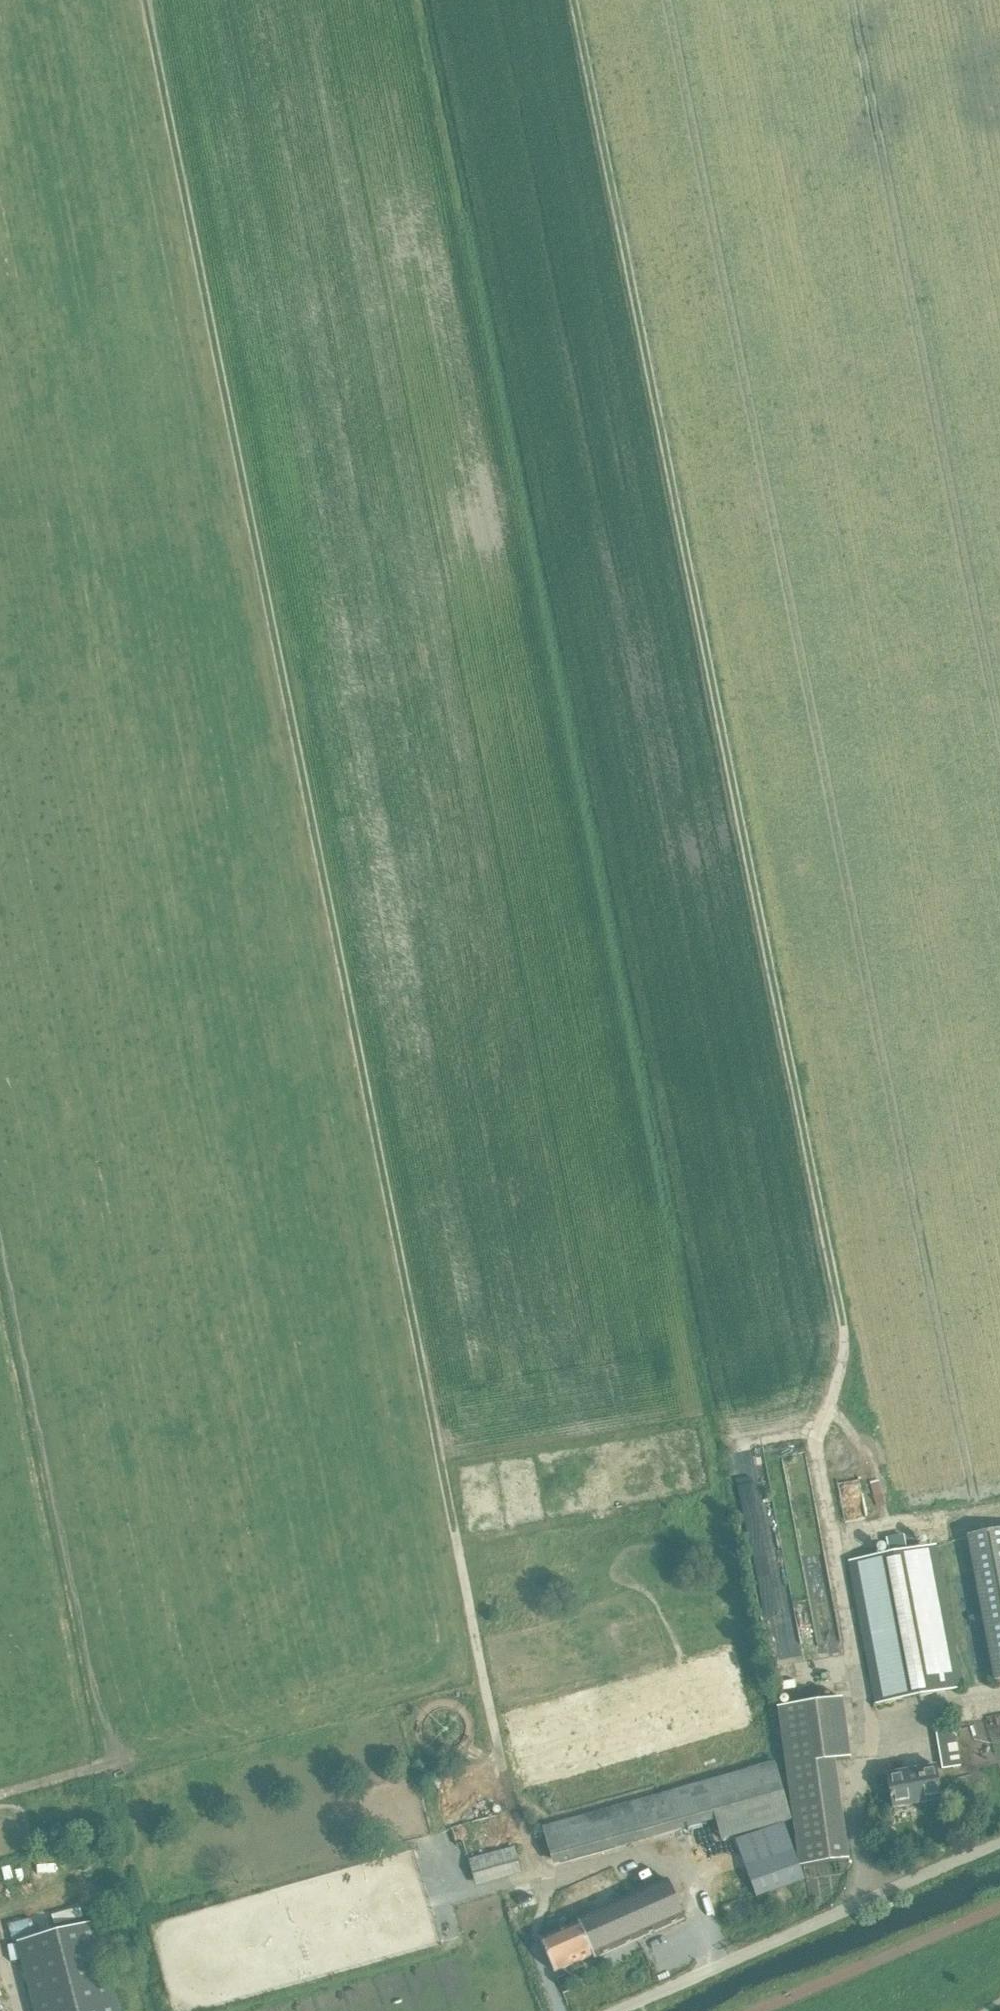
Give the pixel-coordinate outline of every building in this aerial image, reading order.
[(969,1536),(996,1682),(999,1681),(999,1530),(969,1536)] [(959,1688),(932,1546),(851,1561),(879,1703),(959,1688)] [(966,1767),(959,1726),(935,1731),(942,1771),(966,1767)] [(701,1773),(689,1728),(644,1741),(650,1760),(674,1754),(681,1779),(701,1773)] [(721,1840),(791,1820),(774,1763),(704,1783),(715,1821),(721,1840)] [(887,1809),(941,1800),(935,1767),(887,1776),(890,1795),(885,1796),(887,1809)] [(756,1899),(804,1881),(781,1825),(735,1840),(756,1899)] [(520,1867),(515,1848),(468,1861),(473,1880),(520,1867)] [(595,1958),(685,1919),(668,1879),(578,1919),(579,1922),(593,1955),(595,1958)] [(96,1922),(17,1943),(34,2010),(119,2010),(96,1922)] [(593,1955),(579,1922),(539,1940),(554,1973),(593,1955)]
